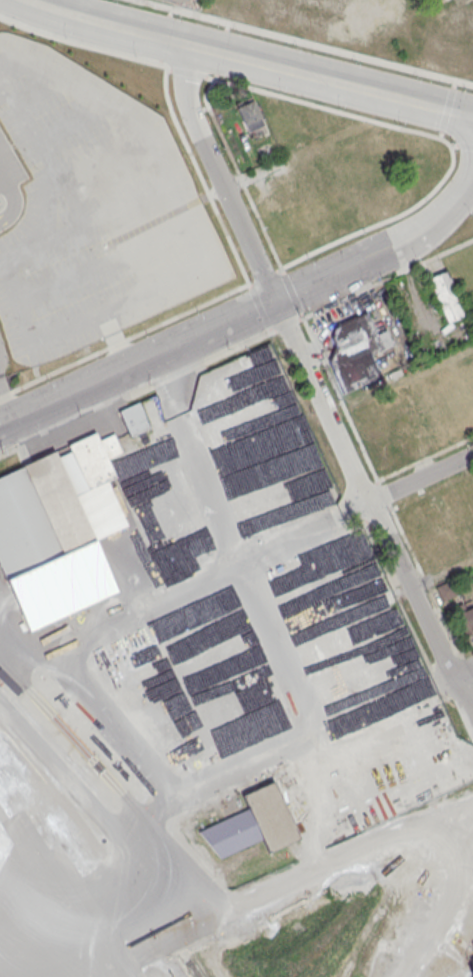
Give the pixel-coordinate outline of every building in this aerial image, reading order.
[(248,131),(235,103),(251,96),(263,124),(248,131)] [(429,277),(448,321),(465,314),(445,270),(429,277)] [(343,392),(381,376),(370,351),(389,343),(385,333),(376,337),(366,312),(336,325),(331,336),(336,346),(329,360),(343,392)] [(131,434),(120,410),(138,402),(141,407),(150,403),(163,430),(153,435),(149,426),(131,434)] [(90,488),(69,445),(95,432),(99,441),(113,434),(120,451),(106,458),(115,476),(90,488)] [(2,577),(74,546),(97,600),(118,591),(81,507),(55,448),(0,472),(0,572),(2,577)] [(299,509),(317,502),(303,470),(286,477),(299,509)] [(351,606),(369,600),(349,546),(331,552),(351,606)] [(442,600),(436,587),(451,581),(457,594),(442,600)] [(471,598),(472,602),(472,630),(464,634),(452,607),(471,598)] [(351,651),(366,649),(364,631),(349,633),(351,651)] [(327,708),(314,678),(298,685),(311,716),(327,708)] [(222,694),(241,731),(258,723),(239,686),(222,694)] [(200,711),(214,706),(210,693),(194,699),(198,711),(164,723),(174,751),(193,744),(200,764),(216,758),(200,711)] [(207,721),(217,744),(230,739),(220,715),(207,721)] [(220,857),(199,832),(249,809),(242,794),(273,780),(300,837),(267,852),(261,838),(220,857)]
